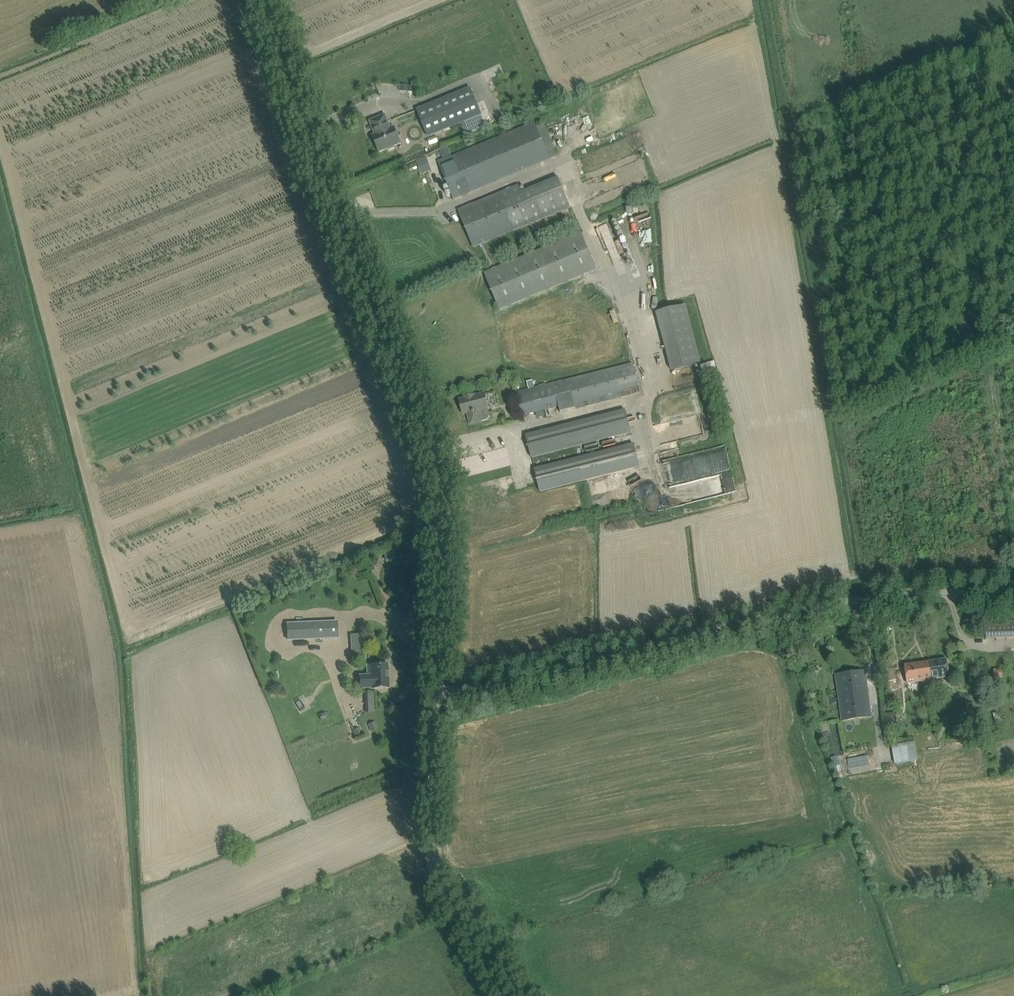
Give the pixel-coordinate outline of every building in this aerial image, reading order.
[(481,114),(470,88),(417,110),(428,136),(481,114)] [(394,148),(394,146),(401,143),(394,127),(391,128),(385,115),(370,121),(377,139),(374,140),(379,152),(388,149),(389,150),(394,148)] [(544,123),(536,127),(535,123),(439,162),(454,199),(550,160),(558,156),(544,123)] [(519,185),(468,206),(459,210),(474,247),(570,208),(557,178),(522,193),(519,185)] [(609,221),(600,224),(618,275),(626,272),(609,221)] [(581,233),(484,273),(500,310),(597,270),(581,233)] [(669,370),(700,363),(686,304),(655,311),(669,370)] [(715,360),(701,365),(702,369),(717,365),(715,360)] [(633,364),(515,393),(521,416),(573,403),(575,409),(640,393),(633,364)] [(487,404),(485,393),(475,395),(464,397),(464,398),(459,399),(462,410),(467,409),(471,425),(482,422),(479,410),(483,409),(483,405),(487,404)] [(624,410),(536,433),(526,435),(532,458),(630,433),(624,410)] [(633,444),(535,469),(540,491),(639,467),(633,444)] [(666,485),(700,478),(705,499),(736,492),(726,445),(717,447),(718,451),(705,454),(705,452),(661,461),(666,485)] [(397,556),(394,549),(386,552),(388,559),(397,556)] [(337,622),(287,624),(288,640),(338,638),(337,622)] [(1013,638),(1013,622),(986,623),(987,639),(1013,638)] [(363,658),(362,633),(350,634),(351,659),(363,658)] [(935,687),(934,679),(949,676),(947,659),(929,662),(930,672),(927,672),(928,676),(924,677),(924,681),(926,681),(927,684),(929,683),(930,688),(935,687)] [(922,689),(930,688),(929,683),(927,684),(926,681),(924,681),(924,677),(928,676),(927,672),(930,672),(929,662),(905,665),(907,683),(921,681),(922,689)] [(372,689),(389,688),(388,664),(371,665),(372,689)] [(1003,678),(1002,668),(993,669),(994,679),(1003,678)] [(872,716),(867,680),(865,670),(836,675),(842,720),(872,716)] [(374,693),(365,694),(366,705),(375,704),(374,693)] [(896,724),(895,720),(897,720),(896,711),(886,713),(888,725),(896,724)] [(999,711),(993,713),(997,728),(1003,726),(999,711)] [(895,764),(911,761),(918,760),(914,742),(892,745),(895,764)] [(867,753),(848,754),(849,766),(868,765),(867,753)] [(836,756),(831,757),(836,771),(840,770),(836,756)] [(286,907),(283,902),(272,907),(275,912),(286,907)]
